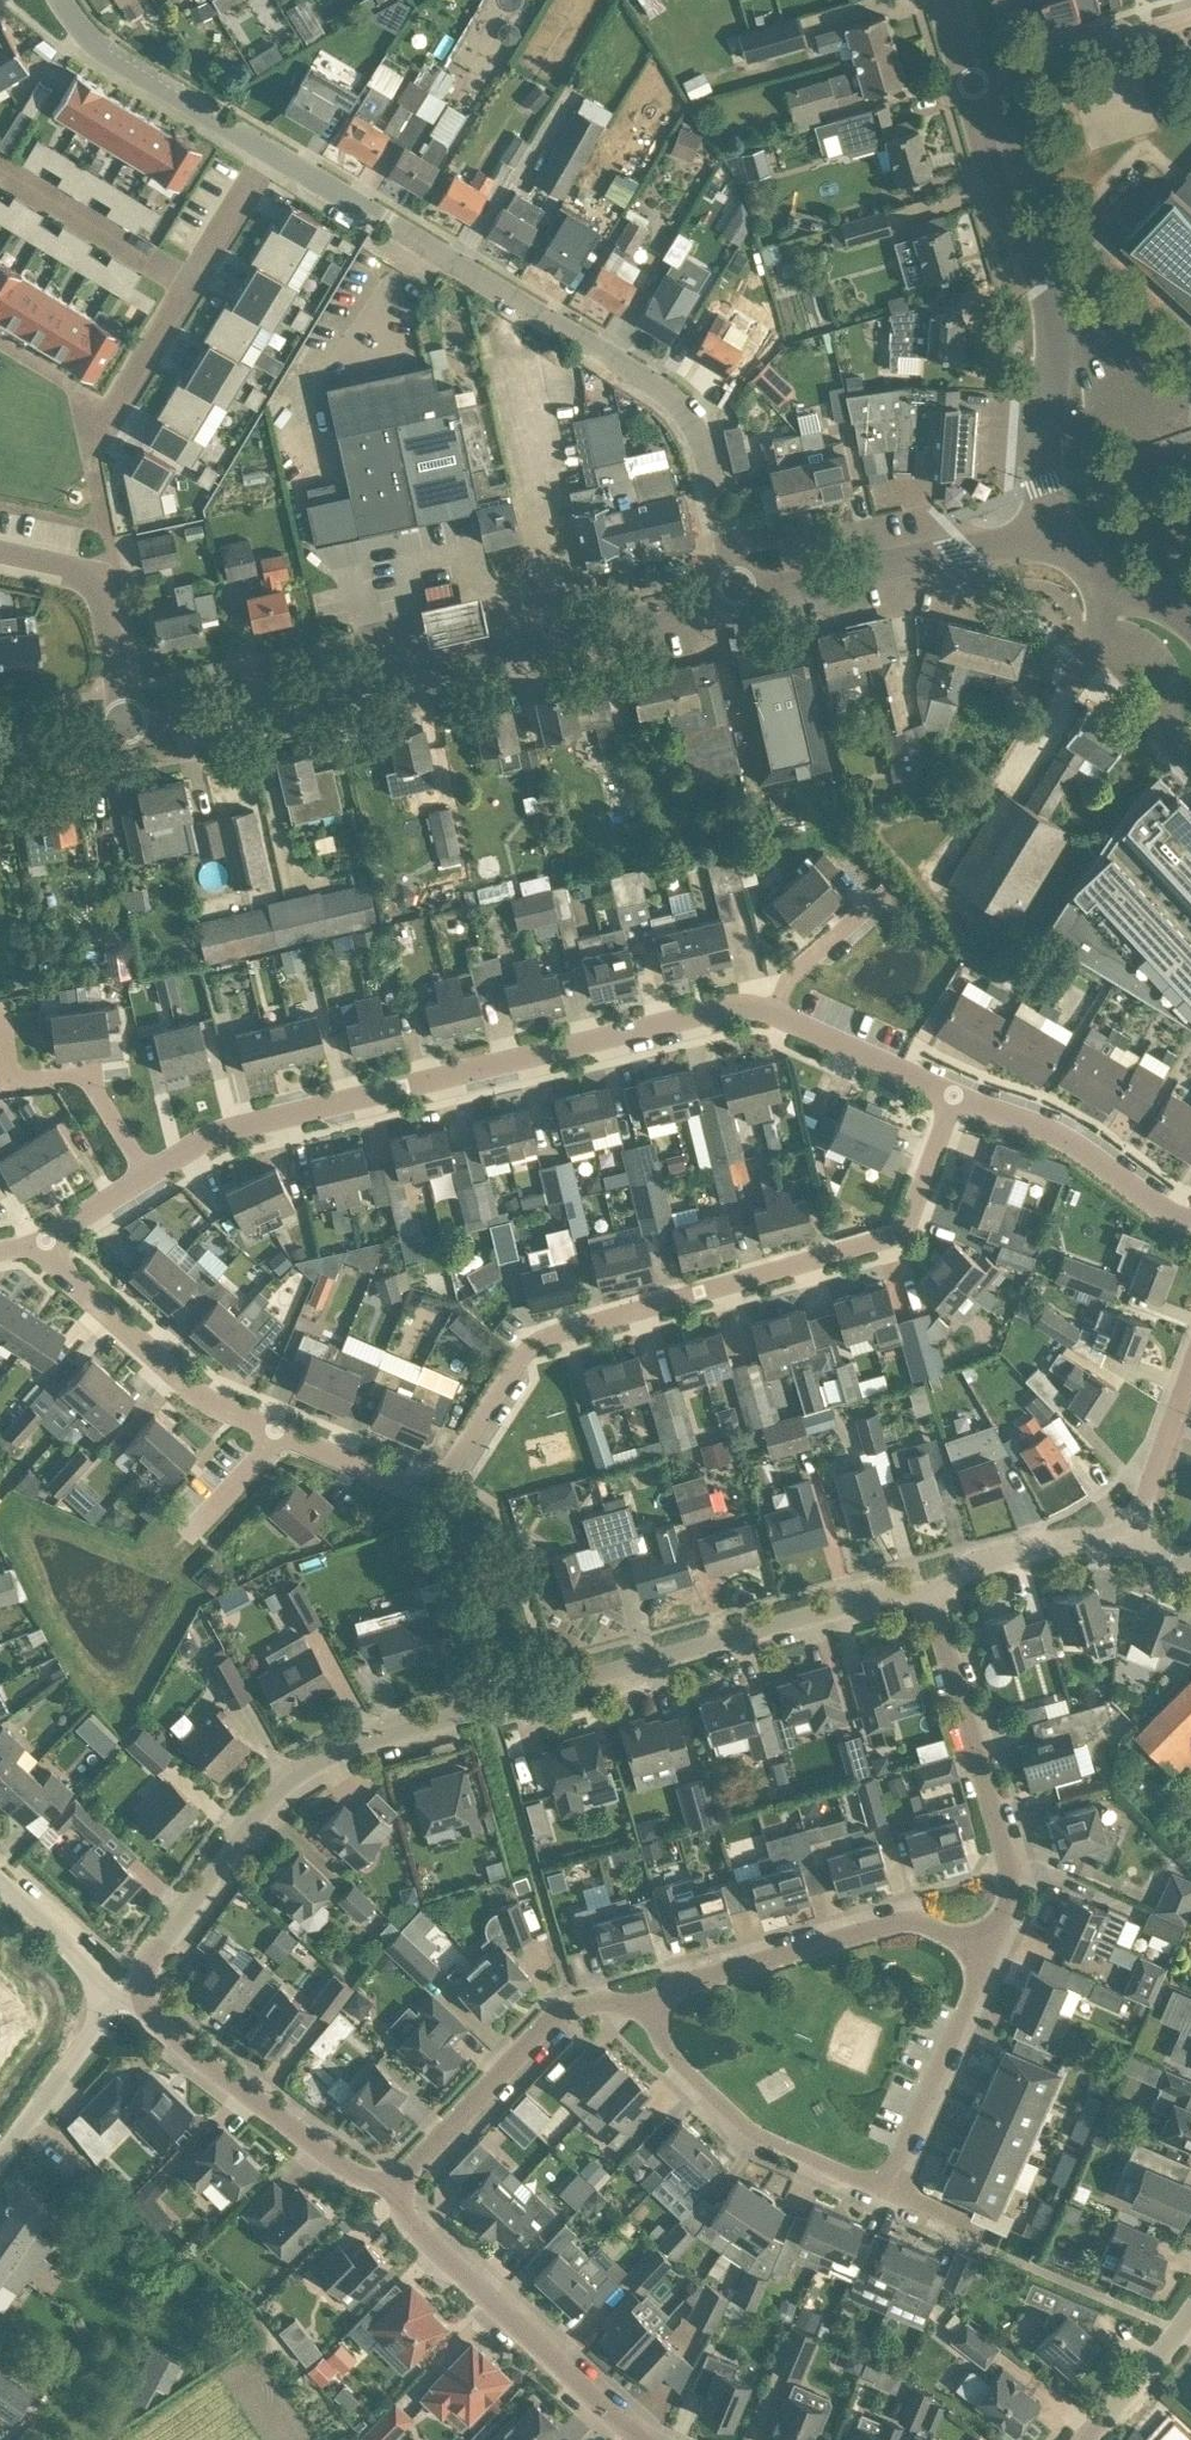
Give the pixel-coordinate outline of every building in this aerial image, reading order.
[(119,2),(120,1),(130,17),(143,9),(138,0),(118,0),(119,2)] [(221,10),(237,0),(215,0),(221,10)] [(368,15),(395,31),(410,5),(401,0),(395,0),(368,15)] [(654,24),(670,14),(661,0),(643,0),(641,2),(654,24)] [(1040,4),(1045,3),(1052,24),(1102,10),(1099,0),(1039,0),(1040,4)] [(206,1),(189,7),(195,22),(212,15),(206,1)] [(325,32),(321,27),(322,26),(306,1),(288,13),(307,43),(325,32)] [(850,42),(854,55),(893,44),(885,14),(815,34),(820,50),(850,42)] [(797,15),(737,33),(745,60),(805,42),(797,15)] [(0,23),(0,75),(4,82),(29,67),(2,22),(0,23)] [(796,130),(820,123),(816,108),(905,83),(893,44),(854,55),(859,73),(847,77),(845,72),(785,90),(796,130)] [(257,53),(248,58),(257,72),(265,67),(257,53)] [(395,99),(414,110),(441,65),(431,60),(428,64),(423,61),(412,80),(408,78),(395,99)] [(330,82),(355,98),(365,82),(365,80),(363,78),(367,71),(359,66),(354,73),(342,65),(330,82)] [(441,65),(414,110),(431,121),(444,99),(440,97),(453,75),(440,67),(441,66),(441,65)] [(285,108),(318,128),(335,100),(318,91),(327,76),(310,66),(285,108)] [(682,80),(691,98),(711,89),(703,71),(682,80)] [(78,126),(102,87),(77,72),(53,111),(78,126)] [(35,116),(52,87),(39,80),(22,108),(35,116)] [(338,139),(370,158),(386,130),(372,122),(380,109),(383,111),(392,95),(371,83),(338,139)] [(520,99),(534,111),(548,95),(535,83),(520,99)] [(102,87),(78,126),(103,141),(125,104),(102,90),(103,88),(102,87)] [(586,95),(577,110),(602,124),(611,109),(586,95)] [(150,119),(125,104),(103,141),(128,156),(150,119)] [(885,104),(835,119),(844,151),(847,150),(867,145),(873,149),(880,147),(882,141),(885,140),(897,183),(931,174),(915,118),(892,124),(885,104)] [(532,181),(560,196),(602,124),(577,110),(575,108),(532,181)] [(150,119),(128,156),(152,171),(176,132),(175,131),(173,133),(150,119)] [(681,126),(676,139),(696,147),(701,133),(681,126)] [(176,132),(152,171),(177,186),(183,178),(187,180),(197,164),(193,161),(201,147),(176,132)] [(499,157),(514,166),(529,141),(514,132),(499,157)] [(654,137),(646,133),(640,144),(648,148),(654,137)] [(389,170),(421,189),(435,165),(434,165),(448,143),(432,134),(419,155),(404,146),(389,170)] [(52,146),(42,163),(53,169),(63,153),(52,146)] [(762,146),(740,152),(748,179),(753,177),(770,173),(762,146)] [(63,153),(53,169),(63,175),(73,159),(63,153)] [(439,200),(469,218),(485,192),(486,192),(495,178),(480,169),(472,183),(455,173),(439,200)] [(1123,240),(1163,277),(1164,276),(1167,280),(1167,281),(1190,303),(1190,169),(1187,173),(1189,175),(1177,188),(1173,185),(1123,240)] [(626,178),(614,199),(624,205),(637,184),(638,180),(628,174),(626,178)] [(92,192),(102,199),(112,182),(101,176),(92,192)] [(102,199),(112,205),(122,188),(112,182),(102,199)] [(488,229),(520,248),(544,208),(517,192),(507,209),(502,206),(488,229)] [(9,204),(0,198),(0,219),(9,204)] [(752,221),(740,199),(732,213),(749,225),(752,221)] [(321,252),(334,230),(291,204),(279,224),(275,221),(263,242),(298,263),(309,245),(321,252)] [(150,206),(140,222),(151,228),(161,212),(150,206)] [(885,209),(840,222),(841,224),(846,241),(846,244),(891,231),(885,209)] [(912,237),(895,242),(907,284),(925,279),(925,280),(959,270),(952,244),(955,240),(952,229),(947,229),(943,215),(909,225),(912,237)] [(614,241),(631,253),(646,230),(629,219),(614,241)] [(38,221),(28,238),(38,244),(48,227),(38,221)] [(48,227),(38,244),(48,250),(58,234),(48,227)] [(678,229),(662,256),(678,266),(695,239),(678,229)] [(583,252),(592,237),(579,230),(570,245),(552,235),(538,259),(568,277),(583,252)] [(342,236),(337,244),(350,251),(354,243),(342,236)] [(298,263),(263,242),(250,262),(254,265),(243,283),(286,309),(299,288),(287,281),(298,263)] [(87,251),(77,267),(87,273),(97,257),(87,251)] [(97,257),(87,273),(97,280),(107,263),(97,257)] [(586,288),(618,307),(633,282),(632,281),(641,266),(627,258),(618,273),(602,263),(586,288)] [(21,272),(0,260),(0,306),(21,272)] [(666,270),(637,319),(668,338),(697,290),(666,270)] [(19,330),(45,287),(21,272),(0,306),(0,319),(19,330)] [(286,309),(243,283),(232,301),(228,299),(216,319),(251,341),(262,323),(273,330),(286,309)] [(725,312),(765,335),(756,350),(770,358),(774,353),(782,340),(767,331),(777,314),(767,300),(741,285),(725,312)] [(19,330),(44,345),(70,302),(45,287),(19,330)] [(889,363),(897,363),(898,349),(927,351),(928,346),(960,349),(962,306),(928,304),(927,296),(888,307),(895,327),(890,325),(888,342),(891,342),(889,363)] [(94,317),(70,302),(44,345),(67,359),(66,362),(67,362),(94,317)] [(312,314),(300,306),(295,314),(307,322),(312,314)] [(295,314),(290,322),(303,330),(307,322),(295,314)] [(740,346),(722,335),(731,321),(719,314),(710,328),(709,327),(693,353),(724,372),(740,346)] [(94,317),(67,362),(92,378),(107,353),(111,355),(121,339),(117,336),(119,332),(94,317)] [(251,341),(216,319),(203,340),(207,342),(196,360),(239,387),(252,366),(240,359),(251,341)] [(284,361),(270,353),(262,367),(276,375),(284,361)] [(750,375),(775,398),(790,381),(766,357),(750,375)] [(239,387),(196,360),(185,379),(181,376),(168,397),(204,418),(215,400),(226,407),(239,387)] [(431,362),(326,385),(337,433),(457,407),(452,383),(436,386),(431,362)] [(729,401),(740,411),(761,389),(749,379),(729,401)] [(265,392),(253,384),(248,392),(261,400),(265,392)] [(971,473),(976,409),(956,408),(956,404),(957,387),(914,384),(846,394),(846,398),(851,417),(853,427),(855,427),(859,450),(863,450),(867,472),(885,468),(882,447),(895,445),(893,470),(951,475),(952,471),(971,473)] [(261,400),(248,392),(244,400),(256,408),(261,400)] [(204,418),(168,397),(156,417),(160,420),(149,439),(191,465),(205,443),(193,436),(204,418)] [(846,398),(830,400),(833,420),(851,417),(846,398)] [(457,407),(337,433),(350,492),(359,533),(478,507),(470,474),(485,471),(492,469),(477,403),(457,407)] [(798,427),(800,432),(815,499),(853,490),(841,439),(824,443),(819,423),(798,427)] [(740,424),(723,428),(726,440),(743,436),(740,424)] [(815,499),(800,432),(763,440),(773,483),(759,487),(764,510),(815,499)] [(175,467),(143,448),(132,467),(128,464),(124,471),(134,519),(165,513),(160,490),(175,467)] [(597,483),(570,489),(589,570),(691,548),(694,541),(684,492),(645,500),(639,474),(634,475),(629,456),(591,464),(597,483)] [(206,463),(201,471),(214,478),(218,470),(206,463)] [(214,478),(201,471),(197,478),(209,486),(214,478)] [(485,471),(470,474),(478,507),(486,543),(519,536),(506,479),(487,483),(485,471)] [(309,501),(306,501),(315,542),(359,533),(350,492),(338,495),(335,481),(306,487),(309,501)] [(138,539),(145,569),(178,561),(171,532),(138,539)] [(218,545),(227,580),(256,573),(248,538),(218,545)] [(264,576),(261,577),(264,591),(248,595),(254,626),(289,618),(282,588),(281,588),(278,577),(288,575),(283,552),(260,558),(264,576)] [(450,581),(426,586),(429,602),(453,596),(450,581)] [(156,617),(162,646),(204,637),(203,633),(225,628),(222,615),(218,616),(212,590),(193,594),(191,582),(175,585),(181,612),(156,617)] [(479,599),(425,612),(433,646),(487,634),(479,599)] [(0,672),(42,668),(38,630),(37,630),(34,612),(15,614),(17,633),(0,634),(0,671),(0,672)] [(891,618),(817,636),(829,688),(863,680),(864,682),(868,681),(864,664),(868,663),(881,726),(906,721),(892,660),(899,658),(891,618)] [(919,698),(928,740),(948,735),(962,679),(992,686),(990,694),(1008,699),(1010,694),(1034,701),(1045,657),(1020,651),(1023,639),(948,619),(938,659),(940,659),(934,682),(919,682),(919,698)] [(735,669),(760,779),(827,764),(810,680),(806,681),(797,640),(737,653),(740,668),(735,669)] [(714,659),(659,671),(685,782),(698,779),(704,802),(735,794),(729,771),(739,769),(714,659)] [(659,671),(630,678),(638,716),(667,709),(659,671)] [(571,691),(537,699),(546,738),(579,730),(579,729),(595,725),(613,721),(605,685),(571,692),(571,691)] [(1066,739),(1028,804),(1005,791),(951,881),(1017,920),(1071,830),(1047,816),(1086,751),(1107,763),(1128,728),(1086,703),(1065,738),(1066,739)] [(475,713),(480,736),(484,751),(497,748),(501,769),(519,765),(515,744),(517,743),(508,705),(475,713)] [(921,718),(906,721),(881,726),(891,775),(898,774),(904,802),(940,796),(921,718)] [(613,721),(595,725),(598,735),(604,762),(638,755),(632,727),(615,731),(613,721)] [(430,762),(431,762),(422,725),(390,732),(398,770),(415,766),(420,787),(435,784),(430,762)] [(517,750),(527,793),(544,789),(535,747),(517,750)] [(287,797),(292,821),(342,810),(332,766),(313,770),(309,750),(277,757),(286,798),(287,797)] [(1043,933),(1190,1025),(1190,808),(1158,773),(1131,799),(1043,933)] [(125,811),(136,859),(183,848),(184,851),(200,847),(202,859),(227,854),(218,816),(194,822),(184,779),(137,789),(141,807),(125,811)] [(42,823),(24,826),(30,862),(68,856),(65,839),(76,838),(70,801),(40,806),(42,823)] [(429,811),(439,855),(458,851),(448,807),(429,811)] [(218,816),(227,854),(234,887),(270,879),(253,808),(218,816)] [(542,810),(531,812),(533,823),(544,821),(542,810)] [(823,850),(792,878),(828,917),(834,912),(829,906),(843,893),(828,876),(838,868),(823,850)] [(738,857),(724,860),(731,890),(745,886),(738,857)] [(709,864),(716,893),(731,890),(724,860),(709,864)] [(638,868),(624,871),(632,902),(646,899),(638,868)] [(624,871),(610,874),(617,906),(632,902),(624,871)] [(828,917),(792,878),(762,905),(777,922),(787,913),(802,930),(817,917),(822,923),(828,917)] [(368,883),(197,923),(206,961),(377,921),(368,883)] [(566,884),(550,888),(558,919),(573,915),(570,899),(566,884)] [(508,898),(516,931),(557,921),(549,889),(508,898)] [(695,906),(673,911),(686,969),(688,976),(698,974),(696,966),(710,963),(699,920),(698,920),(695,906)] [(650,917),(654,935),(664,974),(686,969),(673,911),(650,917)] [(721,914),(699,920),(710,963),(732,958),(721,914)] [(622,926),(601,931),(615,991),(638,985),(628,944),(623,925),(622,926)] [(354,945),(355,951),(379,946),(375,928),(351,934),(354,945)] [(578,936),(577,936),(578,942),(591,997),(615,991),(601,931),(578,936)] [(335,950),(354,945),(351,934),(350,932),(332,937),(335,950)] [(127,945),(105,948),(109,979),(131,976),(127,945)] [(392,945),(376,949),(381,968),(397,964),(392,945)] [(278,952),(283,974),(304,969),(299,947),(278,952)] [(496,953),(481,956),(490,994),(503,990),(509,1016),(538,1010),(525,957),(511,960),(514,974),(501,976),(496,953)] [(537,955),(525,957),(538,1010),(564,1003),(555,969),(541,972),(537,955)] [(457,973),(446,976),(459,1029),(484,1023),(477,996),(490,994),(481,956),(467,958),(474,984),(460,986),(457,973)] [(170,973),(164,975),(171,1001),(179,999),(175,983),(183,981),(181,971),(170,973)] [(161,985),(157,986),(162,1004),(171,1001),(164,975),(158,976),(161,985)] [(459,1029),(446,976),(433,979),(437,998),(425,1001),(433,1035),(459,1029)] [(990,980),(985,989),(993,994),(999,985),(990,980)] [(999,985),(993,994),(1002,999),(1007,990),(999,985)] [(74,986),(60,988),(61,1000),(75,998),(74,986)] [(935,1031),(960,1047),(984,1006),(959,991),(935,1031)] [(378,993),(367,996),(379,1048),(405,1042),(397,1008),(382,1012),(378,993)] [(379,1048),(367,996),(354,999),(358,1016),(345,1020),(354,1055),(379,1048)] [(1038,1009),(1047,1014),(1053,1005),(1043,999),(1038,1009)] [(117,1005),(78,1009),(83,1051),(111,1048),(109,1030),(120,1028),(117,1005)] [(1053,1005),(1047,1014),(1056,1020),(1061,1010),(1053,1005)] [(985,1062),(990,1053),(1008,1021),(984,1006),(960,1047),(985,1062)] [(83,1051),(78,1009),(38,1014),(41,1038),(53,1037),(56,1055),(83,1051)] [(990,1053),(1014,1068),(1039,1027),(1013,1012),(1008,1021),(990,1053)] [(316,1013),(289,1019),(299,1058),(326,1052),(316,1013)] [(1039,1027),(1014,1068),(1040,1083),(1064,1042),(1051,1035),(1058,1023),(1047,1016),(1039,1028),(1039,1027)] [(200,1019),(177,1025),(187,1067),(210,1061),(200,1019)] [(289,1019),(262,1026),(272,1065),(299,1058),(289,1019)] [(187,1067),(177,1025),(153,1030),(164,1072),(187,1067)] [(272,1065),(262,1026),(235,1033),(245,1072),(272,1065)] [(1107,1035),(1106,1036),(1115,1042),(1121,1032),(1112,1027),(1107,1035)] [(1121,1032),(1115,1042),(1124,1047),(1130,1037),(1121,1032)] [(1058,1080),(1082,1095),(1108,1052),(1084,1037),(1058,1080)] [(1167,1049),(1161,1059),(1170,1064),(1176,1054),(1167,1049)] [(1108,1110),(1113,1102),(1132,1067),(1108,1052),(1082,1095),(1108,1110)] [(1132,1067),(1113,1102),(1138,1117),(1163,1076),(1137,1059),(1132,1067)] [(772,1060),(746,1066),(759,1118),(771,1115),(767,1097),(780,1093),(772,1060)] [(746,1066),(721,1072),(726,1092),(729,1107),(744,1104),(748,1121),(759,1118),(746,1066)] [(691,1067),(664,1074),(674,1115),(687,1112),(701,1108),(699,1099),(691,1067)] [(664,1074),(637,1080),(645,1115),(650,1135),(677,1128),(674,1115),(664,1074)] [(608,1085),(581,1091),(591,1132),(618,1125),(608,1085)] [(810,1101),(813,1092),(806,1089),(802,1098),(810,1101)] [(591,1132),(581,1091),(554,1098),(567,1152),(594,1145),(591,1132)] [(1170,1148),(1190,1113),(1190,1103),(1171,1091),(1146,1133),(1170,1148)] [(19,1106),(25,1116),(35,1109),(29,1099),(19,1106)] [(829,1139),(854,1150),(875,1103),(867,1100),(864,1107),(846,1099),(837,1120),(825,1114),(816,1135),(828,1141),(829,1139)] [(875,1103),(854,1150),(875,1159),(874,1161),(892,1169),(900,1148),(889,1143),(897,1121),(879,1114),(882,1107),(875,1103)] [(527,1107),(500,1114),(510,1154),(537,1147),(527,1107)] [(17,1146),(6,1128),(13,1123),(4,1108),(0,1111),(0,1154),(1,1156),(0,1157),(0,1164),(19,1195),(39,1183),(17,1146)] [(1170,1148),(1190,1160),(1190,1113),(1170,1148)] [(510,1154),(500,1114),(473,1120),(482,1161),(510,1154)] [(774,1119),(762,1122),(768,1149),(781,1146),(774,1119)] [(57,1121),(37,1134),(60,1171),(80,1158),(57,1121)] [(720,1125),(704,1128),(712,1164),(728,1160),(724,1141),(720,1125)] [(417,1131),(427,1171),(450,1164),(463,1220),(482,1216),(473,1181),(462,1143),(448,1145),(444,1126),(417,1131)] [(395,1177),(427,1171),(417,1131),(387,1138),(395,1177)] [(37,1134),(17,1146),(39,1183),(43,1189),(52,1184),(49,1177),(60,1171),(37,1134)] [(740,1137),(724,1141),(728,1160),(744,1156),(740,1137)] [(653,1140),(637,1144),(646,1180),(662,1176),(653,1140)] [(619,1151),(627,1184),(646,1180),(637,1144),(621,1148),(622,1150),(619,1151)] [(362,1145),(336,1151),(349,1202),(360,1200),(356,1181),(370,1178),(362,1145)] [(349,1202),(336,1151),(311,1157),(319,1190),(332,1187),(336,1206),(349,1202)] [(682,1153),(667,1156),(670,1172),(685,1169),(682,1153)] [(1028,1168),(1063,1180),(1068,1164),(1033,1153),(1028,1168)] [(571,1158),(555,1162),(564,1198),(580,1194),(571,1158)] [(975,1158),(965,1183),(1004,1198),(1014,1172),(975,1158)] [(712,1164),(710,1164),(719,1204),(738,1199),(728,1160),(712,1164)] [(564,1198),(555,1162),(539,1166),(548,1202),(564,1198)] [(769,1162),(756,1166),(761,1186),(774,1183),(769,1162)] [(276,1166),(251,1178),(271,1220),(281,1216),(279,1213),(295,1206),(276,1166)] [(599,1173),(590,1175),(585,1182),(587,1190),(602,1187),(599,1173)] [(611,1173),(604,1174),(606,1187),(619,1185),(617,1177),(611,1173)] [(662,1176),(646,1180),(662,1243),(675,1240),(682,1265),(709,1258),(699,1217),(696,1206),(671,1212),(662,1176)] [(489,1177),(473,1181),(482,1216),(497,1212),(489,1177)] [(271,1220),(251,1178),(225,1189),(245,1231),(258,1224),(259,1226),(271,1220)] [(640,1235),(617,1241),(627,1282),(654,1275),(648,1247),(662,1243),(646,1180),(627,1184),(640,1235)] [(785,1181),(774,1183),(787,1236),(813,1229),(805,1195),(790,1199),(785,1181)] [(787,1236),(774,1183),(761,1186),(766,1205),(753,1208),(761,1242),(787,1236)] [(1004,1198),(965,1183),(956,1210),(973,1216),(968,1228),(1020,1246),(1024,1231),(1011,1226),(1019,1201),(1005,1196),(1005,1198),(1004,1198)] [(387,1197),(396,1233),(413,1229),(405,1193),(387,1197)] [(516,1194),(503,1200),(508,1210),(521,1204),(516,1194)] [(564,1198),(570,1225),(571,1233),(588,1230),(580,1194),(564,1198)] [(360,1200),(349,1202),(351,1213),(363,1210),(361,1200),(360,1200)] [(347,1204),(330,1208),(335,1232),(352,1228),(348,1211),(347,1204)] [(699,1217),(709,1258),(736,1252),(726,1211),(699,1217)] [(130,1273),(149,1291),(176,1261),(166,1251),(177,1239),(157,1221),(148,1231),(139,1221),(138,1217),(123,1226),(129,1232),(127,1234),(136,1244),(147,1254),(130,1273)] [(490,1224),(499,1261),(519,1256),(510,1219),(490,1224)] [(571,1233),(570,1225),(547,1230),(554,1262),(521,1270),(531,1309),(578,1297),(569,1259),(577,1256),(571,1233)] [(587,1235),(600,1288),(627,1282),(617,1241),(615,1229),(587,1235)] [(1123,1250),(1116,1266),(1134,1273),(1130,1286),(1158,1297),(1172,1261),(1145,1251),(1149,1240),(1122,1229),(1115,1247),(1123,1250)] [(347,1247),(343,1258),(373,1270),(386,1239),(347,1247)] [(954,1240),(936,1261),(974,1294),(983,1284),(984,1285),(999,1267),(985,1255),(979,1262),(954,1240)] [(996,1258),(1029,1270),(1035,1254),(1001,1242),(996,1258)] [(206,1245),(196,1255),(215,1272),(224,1263),(206,1245)] [(302,1245),(291,1250),(295,1259),(306,1254),(302,1245)] [(280,1248),(267,1259),(279,1272),(292,1261),(280,1248)] [(346,1249),(323,1254),(327,1272),(334,1276),(346,1249)] [(1062,1252),(1054,1277),(1075,1285),(1076,1285),(1091,1291),(1110,1298),(1119,1272),(1062,1252)] [(467,1272),(477,1289),(502,1276),(497,1255),(467,1272)] [(186,1289),(197,1298),(216,1277),(196,1258),(186,1269),(176,1261),(149,1291),(168,1308),(186,1289)] [(974,1294),(936,1261),(918,1283),(949,1310),(967,1289),(974,1295),(974,1294)] [(306,1297),(318,1304),(332,1277),(320,1270),(306,1297)] [(394,1273),(375,1279),(380,1295),(399,1289),(394,1273)] [(190,1327),(209,1345),(236,1315),(227,1306),(237,1295),(216,1277),(197,1298),(207,1308),(190,1327)] [(886,1283),(861,1291),(876,1346),(901,1339),(902,1338),(897,1320),(886,1283)] [(412,1285),(403,1305),(414,1310),(423,1289),(412,1285)] [(19,1302),(0,1289),(0,1331),(19,1302)] [(861,1291),(833,1299),(844,1338),(848,1337),(852,1353),(876,1346),(861,1291)] [(1024,1299),(1016,1312),(1098,1363),(1106,1346),(1135,1357),(1148,1322),(1119,1311),(1118,1313),(1100,1306),(1091,1329),(1082,1325),(1080,1328),(1045,1304),(1041,1310),(1024,1299)] [(20,1351),(42,1318),(19,1302),(0,1331),(0,1337),(20,1351)] [(236,1315),(209,1345),(229,1363),(246,1343),(257,1353),(284,1323),(263,1305),(246,1324),(236,1315)] [(804,1307),(778,1315),(790,1355),(788,1355),(793,1371),(805,1411),(825,1405),(817,1375),(822,1367),(836,1363),(830,1342),(815,1346),(804,1307)] [(778,1315),(750,1323),(761,1359),(766,1378),(793,1371),(788,1355),(790,1355),(778,1315)] [(937,1316),(931,1324),(934,1333),(935,1337),(946,1334),(949,1326),(937,1316)] [(42,1318),(20,1351),(43,1366),(66,1333),(42,1318)] [(462,1336),(481,1353),(493,1340),(474,1323),(462,1336)] [(721,1329),(695,1336),(706,1375),(730,1368),(732,1368),(721,1329)] [(341,1346),(304,1331),(293,1357),(306,1363),(295,1389),(319,1400),(341,1346)] [(934,1333),(918,1338),(929,1375),(945,1370),(935,1337),(934,1333)] [(695,1336),(667,1344),(679,1383),(680,1383),(706,1375),(695,1336)] [(918,1338),(902,1343),(913,1379),(929,1375),(918,1338)] [(379,1363),(341,1346),(319,1400),(343,1410),(354,1386),(367,1391),(379,1363)] [(1069,1399),(1087,1412),(1095,1417),(1116,1386),(1089,1368),(1088,1369),(1060,1351),(1051,1365),(1079,1383),(1069,1399)] [(638,1353),(612,1360),(624,1400),(647,1393),(650,1392),(638,1353)] [(62,1407),(72,1419),(82,1408),(112,1374),(91,1356),(52,1399),(62,1407)] [(852,1358),(836,1363),(840,1375),(847,1399),(863,1394),(852,1358)] [(612,1360),(584,1368),(596,1408),(624,1400),(612,1360)] [(1037,1390),(1053,1408),(1054,1409),(1068,1395),(1037,1362),(1023,1375),(1037,1390)] [(416,1379),(379,1363),(367,1391),(380,1397),(370,1421),(394,1431),(416,1379)] [(416,1379),(394,1431),(418,1442),(428,1418),(442,1423),(460,1379),(424,1363),(423,1364),(416,1379)] [(937,1373),(928,1376),(933,1388),(942,1385),(937,1373)] [(82,1408),(72,1419),(85,1428),(95,1437),(133,1394),(112,1374),(82,1408)] [(43,1387),(36,1382),(23,1396),(29,1402),(43,1387)] [(768,1382),(753,1386),(763,1421),(764,1421),(779,1416),(769,1382),(768,1382)] [(923,1382),(908,1387),(911,1396),(925,1392),(923,1382)] [(753,1386),(737,1391),(747,1426),(748,1426),(763,1421),(753,1386)] [(1053,1408),(1037,1390),(1025,1401),(1042,1419),(1053,1408)] [(4,1432),(17,1444),(44,1414),(31,1402),(4,1432)] [(716,1408),(717,1412),(719,1422),(736,1417),(732,1403),(716,1408)] [(686,1406),(670,1411),(680,1445),(682,1445),(697,1440),(686,1406)] [(597,1409),(581,1414),(599,1469),(615,1464),(611,1452),(597,1409)] [(854,1415),(865,1450),(885,1444),(876,1410),(854,1415)] [(135,1459),(145,1467),(179,1429),(159,1411),(125,1447),(137,1457),(135,1459)] [(670,1411),(654,1415),(661,1438),(664,1450),(680,1445),(670,1411)] [(764,1425),(772,1454),(810,1442),(802,1414),(764,1425)] [(1021,1446),(1041,1477),(1066,1460),(1047,1430),(1044,1432),(1033,1414),(1020,1422),(1031,1440),(1021,1446)] [(991,1423),(944,1439),(954,1470),(960,1468),(971,1499),(1003,1488),(992,1457),(1008,1451),(991,1423)] [(179,1429),(145,1467),(153,1476),(156,1473),(166,1484),(200,1448),(179,1429)] [(733,1435),(700,1444),(706,1467),(739,1458),(733,1435)] [(907,1444),(891,1449),(911,1514),(941,1505),(931,1472),(945,1467),(938,1446),(910,1454),(907,1444)] [(75,1480),(94,1459),(80,1446),(46,1484),(60,1496),(63,1494),(75,1480)] [(833,1471),(850,1533),(891,1522),(874,1459),(833,1471)] [(636,1467),(640,1483),(657,1478),(653,1463),(636,1467)] [(766,1514),(777,1553),(827,1539),(809,1476),(784,1483),(791,1507),(766,1514)] [(75,1480),(63,1494),(73,1503),(86,1490),(75,1480)] [(571,1482),(558,1486),(563,1504),(578,1500),(572,1482),(571,1482)] [(270,1511),(302,1540),(333,1506),(311,1486),(304,1493),(294,1484),(270,1511)] [(708,1489),(677,1497),(684,1522),(715,1513),(708,1489)] [(625,1494),(603,1501),(606,1510),(613,1538),(629,1533),(636,1531),(625,1494)] [(114,1503),(104,1514),(116,1524),(122,1517),(121,1510),(114,1503)] [(585,1516),(584,1517),(584,1518),(591,1544),(598,1542),(613,1538),(606,1510),(585,1516)] [(636,1531),(629,1533),(636,1556),(631,1557),(641,1592),(690,1578),(680,1543),(673,1520),(654,1526),(641,1530),(636,1531)] [(699,1538),(709,1573),(759,1558),(749,1524),(699,1538)] [(562,1553),(555,1555),(561,1577),(560,1577),(571,1612),(589,1607),(589,1605),(618,1597),(619,1599),(620,1598),(609,1563),(604,1564),(598,1542),(591,1544),(573,1550),(565,1552),(564,1550),(561,1551),(562,1553)] [(0,1572),(0,1601),(17,1596),(9,1570),(0,1572)] [(274,1590),(296,1630),(317,1618),(296,1579),(274,1590)] [(438,1579),(420,1584),(424,1599),(442,1594),(438,1579)] [(1065,1639),(1091,1632),(1099,1657),(1114,1653),(1118,1604),(1098,1603),(1094,1588),(1053,1600),(1065,1639)] [(230,1589),(218,1595),(224,1609),(237,1602),(230,1589)] [(1188,1660),(1190,1653),(1190,1624),(1174,1618),(1177,1610),(1150,1600),(1143,1617),(1139,1615),(1130,1639),(1162,1651),(1163,1650),(1188,1660)] [(375,1613),(355,1619),(364,1652),(383,1647),(388,1665),(389,1664),(388,1662),(417,1653),(418,1656),(439,1650),(429,1614),(426,1604),(377,1618),(375,1613)] [(1019,1610),(984,1620),(994,1656),(988,1660),(985,1665),(985,1671),(987,1677),(992,1681),(998,1683),(1004,1682),(1009,1678),(1012,1672),(1011,1663),(1012,1665),(1034,1659),(1034,1658),(1055,1651),(1045,1617),(1023,1623),(1019,1610)] [(297,1654),(261,1675),(280,1710),(330,1681),(311,1647),(303,1632),(289,1640),(297,1654)] [(183,1640),(179,1645),(181,1652),(187,1655),(193,1654),(197,1648),(195,1642),(190,1638),(183,1640)] [(871,1684),(856,1689),(868,1729),(893,1722),(887,1703),(898,1700),(896,1694),(918,1688),(911,1661),(906,1663),(900,1643),(862,1654),(871,1684)] [(209,1666),(230,1705),(250,1694),(229,1655),(209,1666)] [(809,1670),(811,1674),(778,1683),(789,1720),(812,1714),(815,1727),(844,1719),(829,1664),(809,1670)] [(1190,1729),(1190,1676),(1134,1733),(1160,1759),(1161,1759),(1176,1774),(1176,1775),(1177,1776),(1190,1762),(1190,1735),(1188,1732),(1190,1729)] [(716,1696),(699,1701),(705,1724),(710,1741),(747,1731),(754,1756),(782,1748),(771,1711),(756,1715),(748,1687),(730,1692),(730,1691),(716,1695),(716,1696)] [(1062,1732),(1037,1739),(1019,1744),(1031,1786),(1054,1779),(1055,1784),(1081,1777),(1072,1745),(1083,1742),(1110,1715),(1106,1700),(1057,1714),(1062,1732)] [(198,1720),(181,1738),(219,1775),(249,1743),(221,1716),(224,1713),(212,1701),(196,1718),(198,1720)] [(1039,1703),(1018,1709),(1021,1721),(1031,1718),(1032,1721),(1042,1718),(1039,1703)] [(632,1726),(622,1729),(633,1768),(639,1787),(676,1777),(672,1764),(689,1760),(677,1717),(661,1722),(659,1717),(644,1721),(642,1717),(631,1720),(632,1726)] [(2,1801),(30,1770),(17,1758),(27,1747),(3,1725),(0,1728),(0,1799),(2,1801)] [(104,1729),(96,1737),(97,1745),(104,1753),(116,1740),(104,1729)] [(128,1744),(156,1771),(171,1755),(143,1729),(128,1744)] [(571,1742),(544,1750),(556,1794),(558,1793),(563,1812),(581,1806),(576,1788),(589,1784),(594,1803),(618,1796),(610,1770),(605,1772),(593,1731),(570,1738),(571,1742)] [(865,1754),(849,1759),(855,1778),(871,1774),(865,1754)] [(871,1758),(874,1772),(890,1768),(887,1754),(871,1758)] [(914,1765),(920,1786),(958,1775),(952,1754),(914,1765)] [(775,1761),(772,1762),(778,1782),(788,1779),(783,1759),(775,1761)] [(440,1774),(442,1780),(413,1788),(424,1828),(458,1818),(462,1832),(481,1827),(464,1767),(440,1774)] [(30,1770),(2,1801),(24,1821),(38,1806),(49,1817),(74,1790),(53,1770),(43,1781),(30,1770)] [(888,1776),(892,1794),(907,1790),(902,1772),(888,1776)] [(674,1783),(687,1826),(717,1817),(705,1774),(674,1783)] [(872,1775),(858,1780),(855,1780),(868,1823),(886,1818),(874,1775),(872,1775)] [(138,1816),(166,1842),(199,1807),(171,1781),(138,1816)] [(921,1792),(910,1795),(915,1812),(926,1809),(921,1792)] [(53,1820),(61,1828),(71,1818),(97,1842),(111,1827),(75,1795),(53,1820)] [(542,1798),(526,1803),(530,1816),(545,1812),(542,1798)] [(926,1809),(941,1861),(965,1855),(960,1836),(974,1833),(964,1798),(926,1809)] [(319,1829),(356,1864),(380,1838),(392,1825),(366,1800),(354,1813),(344,1803),(319,1829)] [(1060,1852),(1078,1847),(1107,1860),(1119,1832),(1101,1824),(1095,1802),(1049,1815),(1060,1852)] [(905,1831),(915,1868),(941,1861),(926,1809),(915,1812),(919,1827),(905,1831)] [(863,1883),(848,1832),(823,1839),(818,1823),(804,1827),(814,1861),(828,1857),(837,1890),(863,1883)] [(862,1823),(847,1827),(848,1832),(863,1883),(888,1876),(874,1825),(863,1829),(862,1823)] [(795,1847),(770,1854),(784,1905),(810,1898),(801,1865),(814,1861),(804,1827),(791,1830),(795,1847)] [(696,1829),(681,1834),(684,1844),(699,1839),(696,1829)] [(656,1838),(640,1843),(645,1858),(661,1853),(656,1838)] [(72,1865),(115,1906),(142,1879),(109,1848),(101,1856),(90,1845),(72,1865)] [(280,1898),(297,1914),(300,1917),(303,1914),(304,1914),(333,1883),(299,1850),(269,1881),(283,1894),(280,1898)] [(735,1878),(741,1902),(755,1899),(759,1912),(784,1905),(770,1854),(732,1864),(735,1878)] [(501,1858),(486,1863),(490,1878),(506,1874),(501,1858)] [(565,1865),(569,1881),(584,1877),(579,1861),(565,1865)] [(568,1886),(562,1868),(546,1873),(552,1890),(568,1886)] [(1184,1922),(1190,1907),(1190,1880),(1172,1871),(1155,1909),(1184,1922)] [(702,1872),(691,1876),(706,1927),(732,1920),(728,1906),(741,1902),(735,1878),(721,1883),(707,1887),(702,1872)] [(527,1873),(512,1879),(517,1893),(532,1887),(527,1873)] [(654,1894),(663,1925),(677,1921),(681,1935),(706,1927),(691,1876),(652,1887),(654,1894)] [(339,1898),(360,1918),(374,1903),(354,1883),(339,1898)] [(1062,1898),(1054,1915),(1115,1942),(1127,1914),(1109,1905),(1107,1910),(1069,1893),(1066,1900),(1062,1898)] [(626,1894),(613,1898),(628,1950),(654,1942),(650,1929),(663,1925),(654,1894),(640,1898),(642,1905),(630,1909),(626,1894)] [(628,1950),(613,1898),(601,1901),(579,1908),(590,1948),(599,1945),(603,1957),(628,1950)] [(488,1951),(476,1961),(509,1998),(531,1978),(503,1946),(508,1942),(509,1943),(531,1935),(518,1899),(496,1907),(497,1911),(502,1924),(487,1937),(480,1943),(488,1951)] [(421,1906),(401,1929),(416,1942),(436,1920),(421,1906)] [(1142,1927),(1177,1943),(1185,1925),(1150,1910),(1142,1927)] [(1115,1942),(1054,1915),(1046,1932),(1051,1934),(1048,1941),(1086,1959),(1091,1948),(1108,1956),(1115,1942)] [(272,1939),(264,1948),(279,1961),(298,1938),(283,1926),(272,1939)] [(384,1946),(422,1982),(439,1964),(416,1942),(401,1929),(384,1946)] [(1160,1948),(1157,1954),(1161,1960),(1168,1960),(1171,1953),(1167,1947),(1160,1948)] [(210,1967),(193,1990),(220,2011),(229,1999),(243,2010),(274,1969),(254,1954),(243,1968),(236,1963),(218,1949),(206,1964),(210,1967)] [(1123,1991),(1150,2004),(1167,1966),(1140,1953),(1123,1991)] [(1030,1968),(1020,1992),(1070,2013),(1081,1992),(1088,1994),(1087,1996),(1118,2009),(1125,1994),(1095,1981),(1095,1979),(1043,1957),(1037,1971),(1030,1968)] [(458,1963),(447,1973),(486,2018),(509,1998),(476,1961),(465,1972),(458,1963)] [(308,2003),(326,2017),(351,1985),(333,1971),(308,2003)] [(251,2034),(275,2053),(289,2034),(294,2038),(315,2010),(281,1984),(274,1993),(260,2012),(265,2016),(251,2034)] [(342,2005),(359,2018),(372,2001),(355,1988),(342,2005)] [(1173,1990),(1167,2004),(1172,2006),(1167,2019),(1183,2026),(1179,2036),(1190,2041),(1190,1997),(1173,1990)] [(400,2041),(398,2044),(402,2048),(402,2050),(410,2057),(412,2057),(435,2079),(461,2051),(451,2042),(467,2025),(460,2018),(432,1992),(418,2007),(419,2008),(426,2014),(400,2041)] [(1070,2013),(1020,1992),(1010,2016),(1023,2022),(1018,2035),(1053,2051),(1070,2013)] [(1136,1998),(1131,2009),(1142,2014),(1147,2003),(1136,1998)] [(324,2026),(339,2038),(349,2026),(334,2013),(324,2026)] [(578,2054),(550,2083),(583,2114),(627,2068),(606,2047),(589,2065),(578,2054)] [(1006,2047),(993,2075),(1051,2101),(1064,2072),(1006,2047)] [(1108,2051),(1100,2070),(1115,2076),(1123,2057),(1108,2051)] [(1129,2052),(1122,2071),(1155,2083),(1162,2064),(1129,2052)] [(341,2104),(363,2125),(366,2122),(380,2134),(403,2109),(395,2103),(406,2091),(389,2075),(375,2062),(368,2069),(352,2086),(355,2089),(341,2104)] [(1165,2136),(1182,2144),(1184,2141),(1190,2144),(1190,2078),(1165,2066),(1157,2084),(1160,2085),(1152,2106),(1169,2113),(1161,2131),(1166,2133),(1165,2136)] [(627,2068),(583,2114),(616,2145),(644,2116),(632,2106),(649,2088),(627,2068)] [(80,2111),(100,2131),(122,2109),(159,2146),(192,2113),(152,2074),(134,2092),(116,2074),(80,2111)] [(993,2075),(980,2103),(1038,2129),(1051,2101),(993,2075)] [(1089,2092),(1109,2093),(1109,2078),(1090,2077),(1089,2092)] [(1069,2134),(1082,2141),(1101,2098),(1088,2092),(1069,2134)] [(980,2103),(968,2132),(1026,2157),(1038,2129),(980,2103)] [(511,2107),(499,2119),(504,2124),(510,2124),(518,2115),(511,2107)] [(666,2153),(676,2162),(700,2137),(681,2119),(660,2141),(649,2131),(634,2147),(654,2166),(666,2153)] [(199,2185),(211,2174),(232,2194),(258,2169),(236,2147),(239,2144),(223,2128),(196,2156),(192,2153),(180,2166),(199,2185)] [(968,2132),(955,2160),(1013,2186),(1014,2184),(1024,2188),(1029,2175),(1020,2171),(1026,2157),(968,2132)] [(700,2137),(676,2162),(664,2175),(693,2203),(713,2182),(703,2173),(719,2155),(700,2137)] [(467,2212),(480,2224),(512,2189),(500,2178),(510,2168),(479,2138),(458,2161),(479,2181),(461,2200),(470,2209),(467,2212)] [(1179,2219),(1190,2192),(1190,2184),(1183,2180),(1190,2163),(1136,2140),(1122,2172),(1139,2179),(1131,2199),(1179,2219)] [(1063,2148),(1057,2162),(1070,2167),(1076,2154),(1063,2148)] [(578,2170),(593,2183),(606,2169),(592,2155),(578,2170)] [(1013,2186),(955,2160),(943,2189),(975,2203),(970,2212),(1004,2227),(1011,2212),(1003,2209),(1013,2186)] [(1057,2162),(1054,2170),(1066,2176),(1070,2167),(1057,2162)] [(1054,2170),(1050,2178),(1063,2183),(1066,2176),(1054,2170)] [(563,2185),(578,2200),(591,2187),(575,2172),(563,2185)] [(153,2175),(131,2198),(142,2211),(154,2197),(165,2186),(153,2175)] [(714,2204),(697,2230),(710,2239),(719,2225),(732,2234),(763,2187),(757,2183),(751,2180),(748,2184),(738,2177),(721,2202),(718,2199),(714,2204)] [(259,2226),(287,2254),(327,2214),(299,2186),(289,2196),(273,2181),(244,2211),(259,2226)] [(0,2212),(0,2262),(25,2279),(54,2239),(38,2229),(54,2206),(21,2183),(0,2212)] [(596,2186),(585,2199),(596,2210),(608,2197),(596,2186)] [(732,2234),(723,2248),(749,2265),(747,2268),(767,2277),(772,2267),(783,2240),(769,2234),(766,2231),(782,2207),(772,2200),(774,2196),(769,2191),(763,2187),(732,2234)] [(512,2189),(480,2224),(493,2236),(496,2233),(505,2241),(523,2222),(534,2233),(555,2210),(534,2191),(525,2201),(512,2189)] [(1042,2197),(1036,2209),(1048,2215),(1054,2203),(1042,2197)] [(808,2217),(799,2238),(811,2244),(804,2262),(807,2263),(816,2267),(816,2266),(823,2249),(839,2213),(814,2203),(808,2217)] [(1036,2209),(1031,2221),(1043,2227),(1048,2215),(1036,2209)] [(823,2249),(816,2266),(828,2271),(835,2254),(848,2259),(857,2237),(863,2223),(839,2213),(823,2249)] [(658,2240),(674,2255),(694,2234),(678,2219),(658,2240)] [(1117,2219),(1097,2268),(1150,2290),(1164,2254),(1151,2249),(1157,2235),(1117,2219)] [(1028,2220),(1023,2232),(1037,2239),(1043,2227),(1031,2221),(1028,2220)] [(564,2221),(539,2249),(549,2258),(533,2275),(553,2293),(589,2254),(571,2237),(576,2232),(564,2221)] [(870,2242),(860,2265),(867,2268),(862,2280),(893,2293),(913,2245),(889,2234),(883,2248),(870,2242)] [(337,2293),(347,2283),(359,2295),(359,2294),(364,2299),(380,2283),(375,2278),(389,2264),(365,2240),(351,2254),(339,2243),(322,2260),(313,2269),(337,2293)] [(783,2240),(772,2267),(784,2272),(796,2245),(789,2243),(783,2240)] [(626,2275),(643,2291),(672,2260),(655,2244),(626,2275)] [(893,2293),(892,2295),(916,2305),(920,2296),(933,2302),(945,2275),(931,2269),(937,2255),(913,2245),(893,2293)] [(956,2248),(950,2263),(971,2273),(978,2257),(956,2248)] [(589,2254),(553,2293),(572,2311),(589,2293),(599,2303),(619,2282),(589,2254)] [(0,2262),(0,2284),(2,2281),(17,2291),(25,2279),(0,2262)] [(743,2302),(754,2307),(767,2278),(747,2269),(735,2299),(743,2302)] [(688,2317),(712,2328),(728,2296),(702,2278),(685,2296),(694,2305),(688,2317)] [(445,2326),(428,2310),(433,2305),(412,2285),(390,2307),(380,2297),(349,2328),(363,2342),(375,2329),(393,2347),(397,2342),(413,2358),(445,2326)] [(600,2337),(625,2360),(655,2329),(635,2310),(644,2301),(632,2290),(603,2321),(609,2327),(600,2337)] [(1051,2361),(1054,2358),(1069,2371),(1071,2369),(1076,2369),(1084,2361),(1083,2355),(1093,2344),(1080,2333),(1084,2323),(1090,2325),(1098,2308),(1058,2291),(1043,2324),(1050,2330),(1035,2347),(1051,2361)] [(776,2316),(791,2319),(796,2298),(782,2295),(776,2316)] [(725,2309),(724,2311),(737,2317),(743,2302),(735,2299),(730,2297),(729,2299),(725,2309)] [(795,2322),(814,2331),(822,2313),(802,2305),(795,2322)] [(950,2340),(984,2366),(1000,2345),(966,2319),(950,2340)] [(773,2367),(799,2379),(818,2335),(792,2324),(773,2367)] [(829,2339),(842,2345),(848,2331),(835,2326),(829,2339)] [(655,2329),(625,2360),(626,2361),(628,2359),(652,2382),(661,2372),(679,2389),(692,2364),(655,2329)] [(313,2340),(297,2353),(305,2363),(322,2350),(313,2340)] [(341,2342),(327,2357),(338,2368),(353,2354),(341,2342)] [(416,2402),(438,2424),(451,2410),(464,2423),(508,2377),(494,2363),(495,2362),(482,2350),(481,2351),(472,2342),(428,2388),(429,2389),(416,2402)] [(870,2347),(866,2357),(877,2360),(880,2350),(870,2347)] [(127,2396),(144,2404),(154,2385),(165,2390),(179,2363),(151,2349),(127,2396)] [(732,2374),(736,2363),(706,2351),(703,2360),(694,2382),(708,2388),(697,2413),(732,2427),(741,2405),(750,2381),(732,2374)] [(308,2369),(321,2385),(336,2369),(322,2355),(308,2369)] [(871,2377),(876,2364),(866,2360),(861,2373),(871,2377)] [(955,2386),(1015,2432),(1032,2410),(1029,2407),(1036,2397),(1022,2386),(1025,2382),(1005,2368),(1003,2365),(990,2382),(972,2368),(969,2368),(955,2386)] [(12,2421),(31,2394),(0,2371),(0,2412),(12,2421)] [(814,2431),(820,2430),(825,2416),(822,2412),(823,2409),(804,2401),(809,2388),(794,2381),(788,2394),(787,2393),(767,2439),(810,2439),(814,2431)] [(899,2419),(918,2427),(920,2421),(930,2399),(932,2393),(914,2385),(899,2419)] [(930,2399),(920,2421),(936,2428),(945,2406),(930,2399)] [(558,2424),(534,2401),(519,2416),(516,2413),(492,2438),(494,2439),(542,2439),(558,2424)] [(369,2439),(389,2439),(411,2417),(395,2402),(364,2435),(369,2439)] [(1154,2439),(1190,2439),(1190,2433),(1175,2418),(1154,2439)] [(900,2426),(885,2419),(879,2434),(856,2424),(849,2439),(894,2439),(900,2426)]
